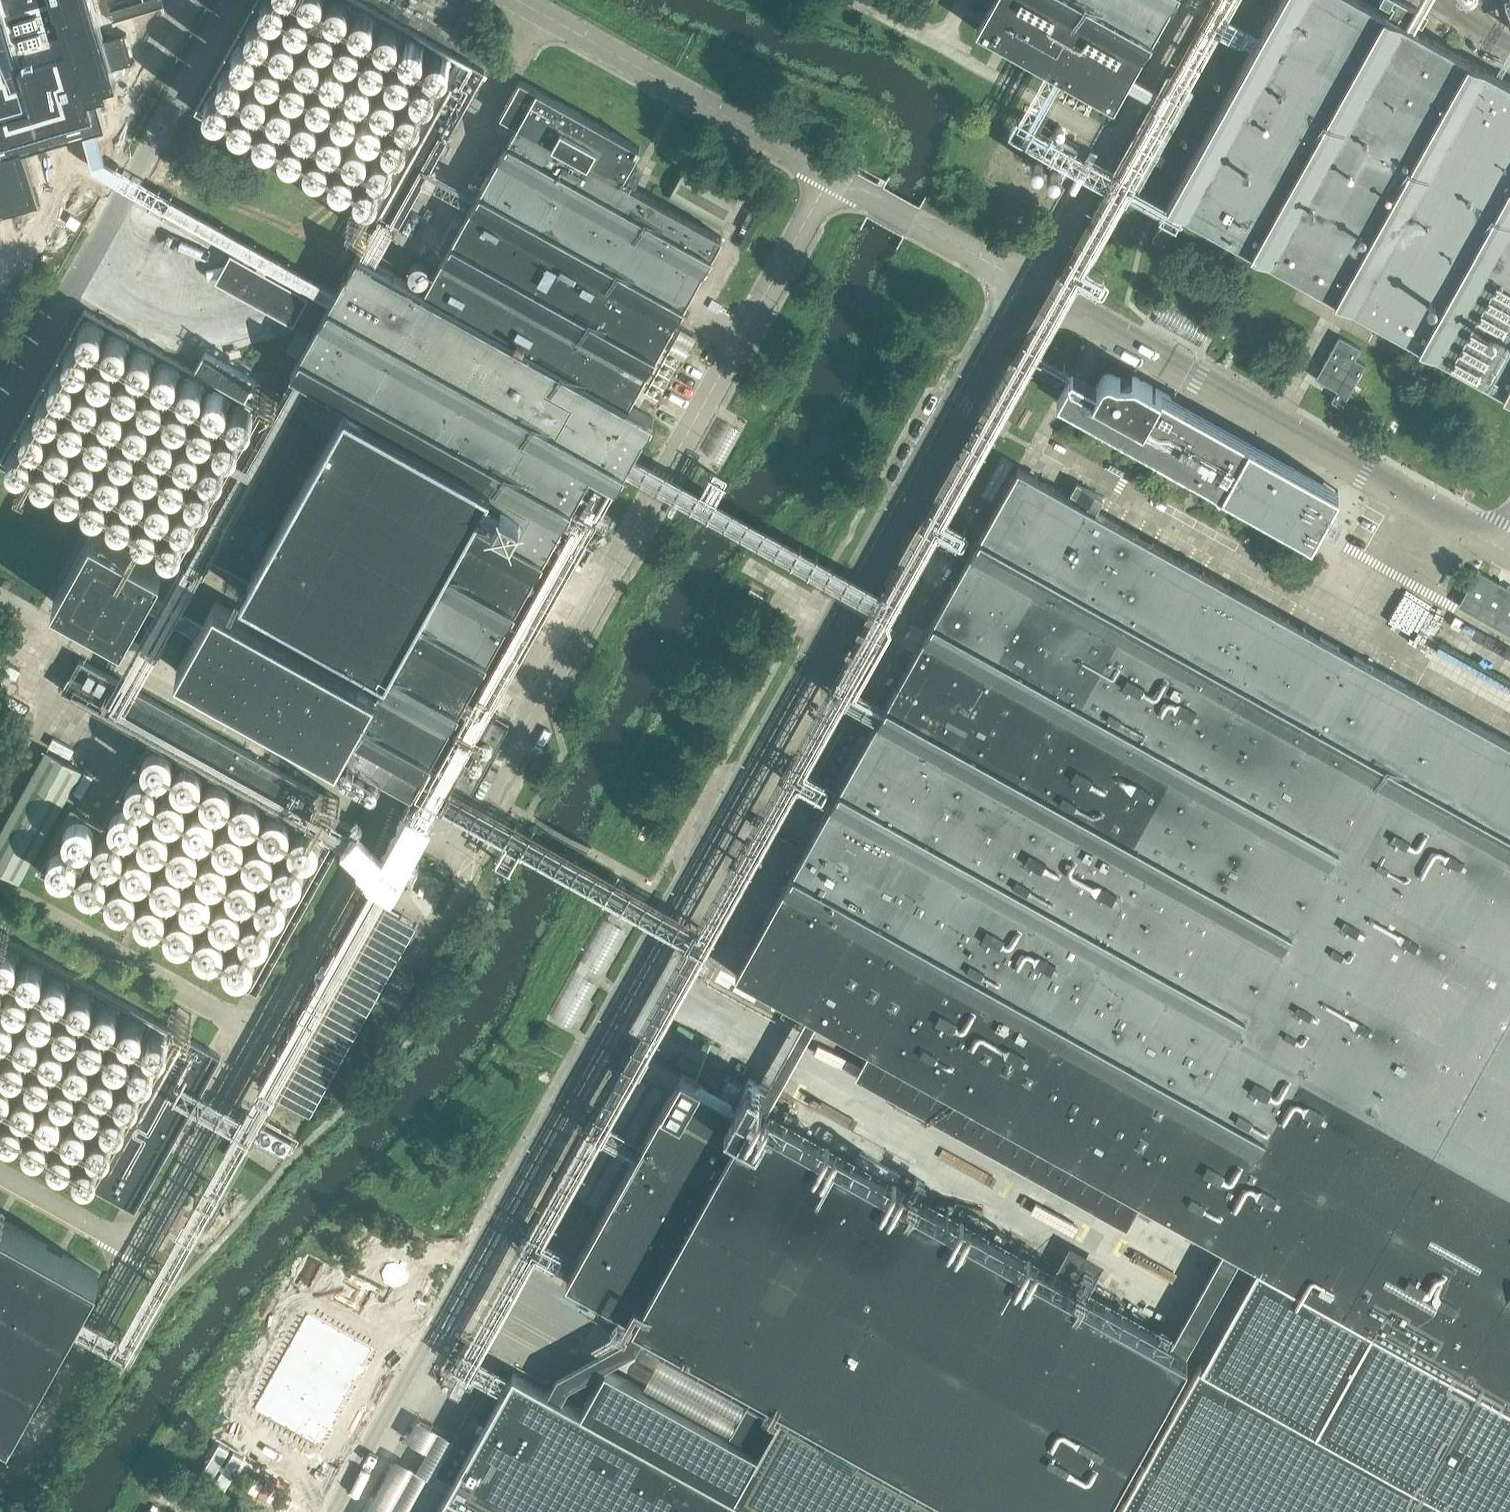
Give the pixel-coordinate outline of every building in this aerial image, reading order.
[(14,280),(6,251),(63,235),(45,173),(64,168),(65,173),(132,154),(123,123),(140,118),(138,111),(143,109),(139,95),(160,89),(151,58),(130,64),(112,0),(16,0),(17,3),(0,8),(0,284),(14,280)] [(486,70),(359,0),(257,0),(196,110),(400,223),(486,70)] [(1174,0),(994,0),(978,30),(1115,106),(1174,0)] [(1154,237),(1164,243),(1167,237),(1172,230),(1178,221),(1184,210),(1306,278),(1405,333),(1509,392),(1509,80),(1469,57),(1409,24),(1367,1),(1366,0),(1281,0),(1167,201),(1172,204),(1166,215),(1154,237)] [(217,598),(177,669),(338,759),(342,752),(343,752),(413,792),(431,758),(457,773),(453,781),(454,781),(472,791),(510,723),(490,712),(655,417),(631,403),(724,234),(624,179),(642,147),(522,81),(502,116),(518,124),(425,289),(358,252),(291,372),(326,391),(314,412),(336,425),(243,591),(372,664),(363,681),(217,598)] [(1051,135),(1042,152),(1069,167),(1079,150),(1051,135)] [(687,170),(669,203),(720,231),(738,198),(687,170)] [(296,325),(312,297),(232,253),(217,281),(296,325)] [(290,422),(247,398),(240,394),(86,308),(0,461),(0,462),(204,576),(290,422)] [(1340,335),(1316,378),(1338,390),(1332,400),(1343,406),(1367,364),(1356,358),(1362,347),(1340,335)] [(205,351),(195,369),(240,394),(247,398),(257,380),(205,351)] [(1170,394),(1138,376),(1119,376),(1116,374),(1112,372),(1108,373),(1104,376),(1098,387),(1086,380),(1073,404),(1256,505),(1257,503),(1314,535),(1338,493),(1206,419),(1188,420),(1170,409),(1172,406),(1174,402),(1173,397),(1170,394)] [(514,1373),(455,1478),(447,1493),(449,1494),(439,1511),(1098,1511),(1113,1486),(1128,1494),(1118,1511),(1509,1511),(1509,740),(1020,466),(737,975),(808,1014),(819,1020),(866,1046),(1144,1201),(1224,1246),(1240,1255),(1260,1266),(1207,1362),(1201,1359),(1136,1478),(1121,1470),(1187,1351),(1171,1342),(765,1116),(778,1093),(778,1092),(777,1091),(768,1086),(750,1076),(749,1076),(748,1076),(747,1077),(735,1099),(683,1070),(607,1206),(568,1276),(635,1313),(648,1321),(791,1400),(782,1416),(774,1418),(751,1405),(733,1438),(646,1389),(604,1366),(579,1409),(557,1397),(544,1390),(514,1373)] [(169,560),(98,520),(54,601),(124,640),(169,560)] [(1479,569),(1459,604),(1488,620),(1509,632),(1509,587),(1479,569)] [(257,992),(350,825),(310,803),(318,789),(82,658),(65,689),(154,738),(104,827),(74,810),(40,870),(257,992)] [(83,769),(48,749),(0,834),(0,870),(20,881),(83,769)] [(223,1056),(0,932),(0,1133),(136,1209),(223,1056)] [(400,1012),(418,982),(397,970),(380,1000),(400,1012)] [(13,1432),(101,1274),(0,1218),(0,1425),(13,1432)] [(313,1311),(258,1413),(327,1450),(382,1349),(313,1311)]
